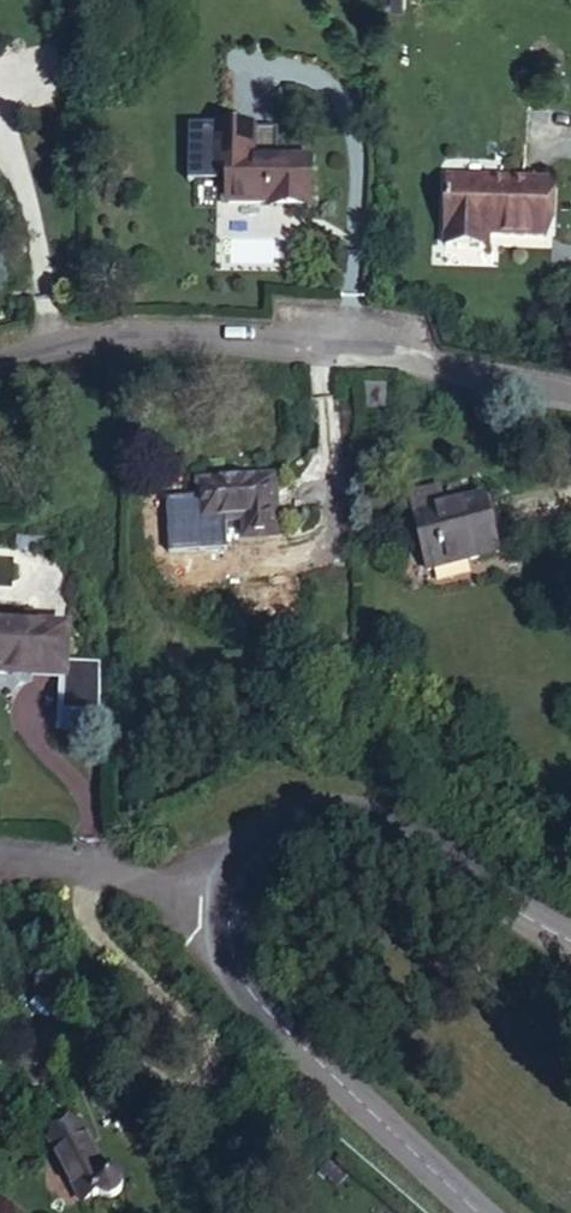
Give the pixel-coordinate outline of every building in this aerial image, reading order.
[(309,210),(311,161),(228,158),(227,206),(286,206),(286,210),(309,210)] [(548,236),(549,183),(449,178),(447,244),(478,246),(478,233),(491,233),(548,236)] [(478,246),(490,246),(491,233),(478,233),(478,246)] [(386,410),(387,385),(365,385),(364,410),(386,410)] [(275,535),(273,482),(200,484),(201,521),(245,519),(246,537),(275,535)] [(485,497),(443,507),(439,490),(410,497),(427,570),(498,553),(485,497)] [(68,630),(0,625),(0,674),(4,674),(4,671),(64,676),(68,630)] [(104,1169),(102,1169),(80,1125),(49,1140),(78,1198),(92,1191),(92,1193),(95,1196),(97,1199),(105,1202),(109,1201),(115,1199),(120,1195),(123,1189),(123,1183),(122,1179),(119,1174),(114,1170),(110,1169),(104,1169)]
